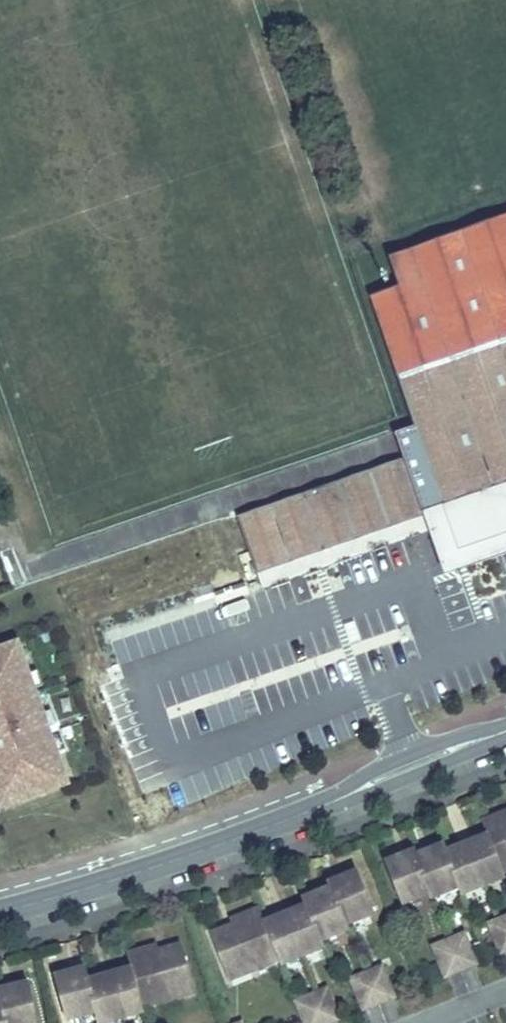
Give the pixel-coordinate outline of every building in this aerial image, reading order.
[(449,539),(458,559),(505,542),(505,312),(386,354),(415,439),(422,457),(429,481),(440,510),(449,539)] [(405,461),(371,472),(391,530),(424,518),(405,461)] [(391,530),(371,472),(338,482),(359,542),(391,530)] [(359,542),(338,482),(304,493),(327,554),(359,542)] [(327,554),(304,493),(272,504),(292,567),(327,554)] [(292,567),(272,504),(238,516),(260,577),(292,567)] [(440,510),(426,517),(432,533),(445,580),(505,559),(505,542),(458,559),(449,539),(440,510)] [(10,654),(0,658),(0,818),(63,795),(10,654)] [(406,862),(433,851),(435,855),(463,844),(465,851),(505,834),(505,769),(485,777),(491,791),(450,808),(447,801),(420,812),(418,807),(389,819),(406,862)] [(215,893),(230,928),(251,919),(256,930),(284,919),(286,923),(329,906),(326,898),(354,887),(352,882),(379,871),(361,829),(332,841),(334,846),(307,857),(309,863),(269,880),(263,867),(235,879),(237,884),(215,893)] [(493,880),(505,909),(505,874),(493,880)] [(468,890),(438,903),(451,933),(481,920),(468,890)] [(60,937),(72,981),(101,973),(104,985),(149,973),(148,967),(177,958),(174,946),(196,939),(186,904),(163,910),(162,905),(132,914),(136,929),(94,941),(91,928),(60,937)] [(505,953),(505,914),(484,923),(498,957),(505,953)] [(251,919),(230,928),(234,939),(256,930),(251,919)] [(387,924),(356,937),(369,968),(399,954),(387,924)] [(425,945),(439,980),(478,965),(464,930),(425,945)] [(196,939),(174,946),(177,958),(200,952),(196,939)] [(34,944),(3,952),(6,963),(0,964),(0,1011),(19,1007),(16,996),(45,989),(34,944)] [(331,947),(301,960),(314,990),(344,976),(331,947)] [(360,1012),(395,998),(382,965),(347,978),(360,1012)] [(292,1000),(301,1022),(330,1022),(341,1019),(327,986),(292,1000)]
